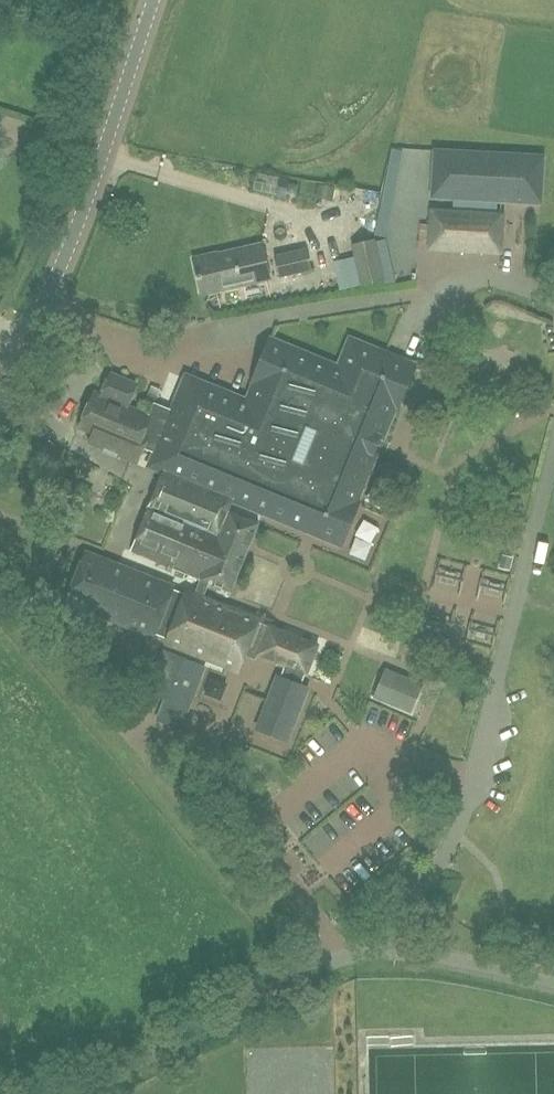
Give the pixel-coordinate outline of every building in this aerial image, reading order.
[(433,197),(501,201),(528,203),(541,203),(544,157),(436,150),(433,197)] [(428,241),(428,243),(503,247),(505,212),(501,211),(430,208),(428,241)] [(363,284),(383,280),(374,240),(354,245),(363,284)] [(201,294),(270,279),(262,244),(217,254),(217,253),(193,259),(201,294)] [(279,278),(312,270),(307,249),(275,256),(279,278)] [(339,283),(348,282),(344,257),(335,258),(339,283)] [(111,374),(102,395),(94,392),(80,427),(93,433),(90,442),(138,462),(144,447),(159,453),(154,465),(164,469),(131,551),(201,580),(194,597),(185,593),(184,596),(172,591),(174,587),(86,551),(66,600),(153,636),(155,632),(167,637),(166,641),(240,670),(247,651),(257,656),(256,660),(256,661),(258,656),(286,667),(281,679),(277,677),(257,728),(288,740),(308,689),(300,686),(304,674),(307,675),(318,645),(268,625),(268,626),(258,622),(258,621),(203,599),(209,583),(231,592),(259,524),(230,512),(235,499),(342,542),(357,505),(354,503),(375,452),(373,452),(380,437),(381,437),(395,403),(398,405),(414,368),(352,342),(341,371),(271,342),(255,379),(259,381),(249,405),(189,380),(172,420),(153,412),(151,416),(128,406),(137,385),(111,374)] [(78,466),(73,476),(79,479),(84,469),(78,466)] [(179,729),(205,666),(167,651),(162,664),(172,668),(166,683),(156,679),(150,693),(168,700),(159,721),(179,729)] [(411,712),(421,690),(423,684),(386,669),(383,677),(374,697),(411,712)]
